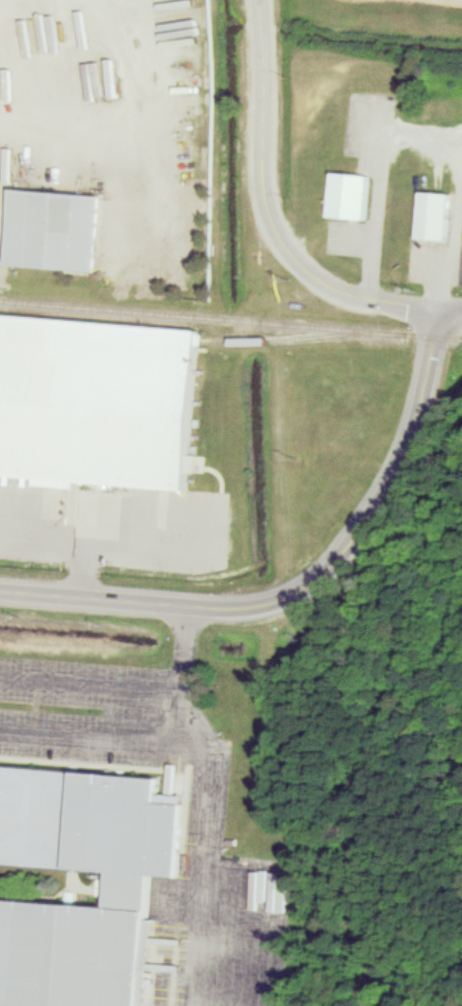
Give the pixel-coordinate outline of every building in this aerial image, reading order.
[(331,214),(369,217),(373,171),(335,167),(331,214)] [(94,267),(101,193),(2,184),(0,209),(0,258),(94,267)] [(419,235),(449,238),(453,190),(423,187),(419,235)] [(191,491),(203,339),(204,328),(0,312),(0,476),(191,491)] [(155,870),(181,872),(186,795),(162,794),(163,775),(0,765),(0,861),(116,869),(114,902),(0,895),(0,1005),(146,1005),(155,870)]
